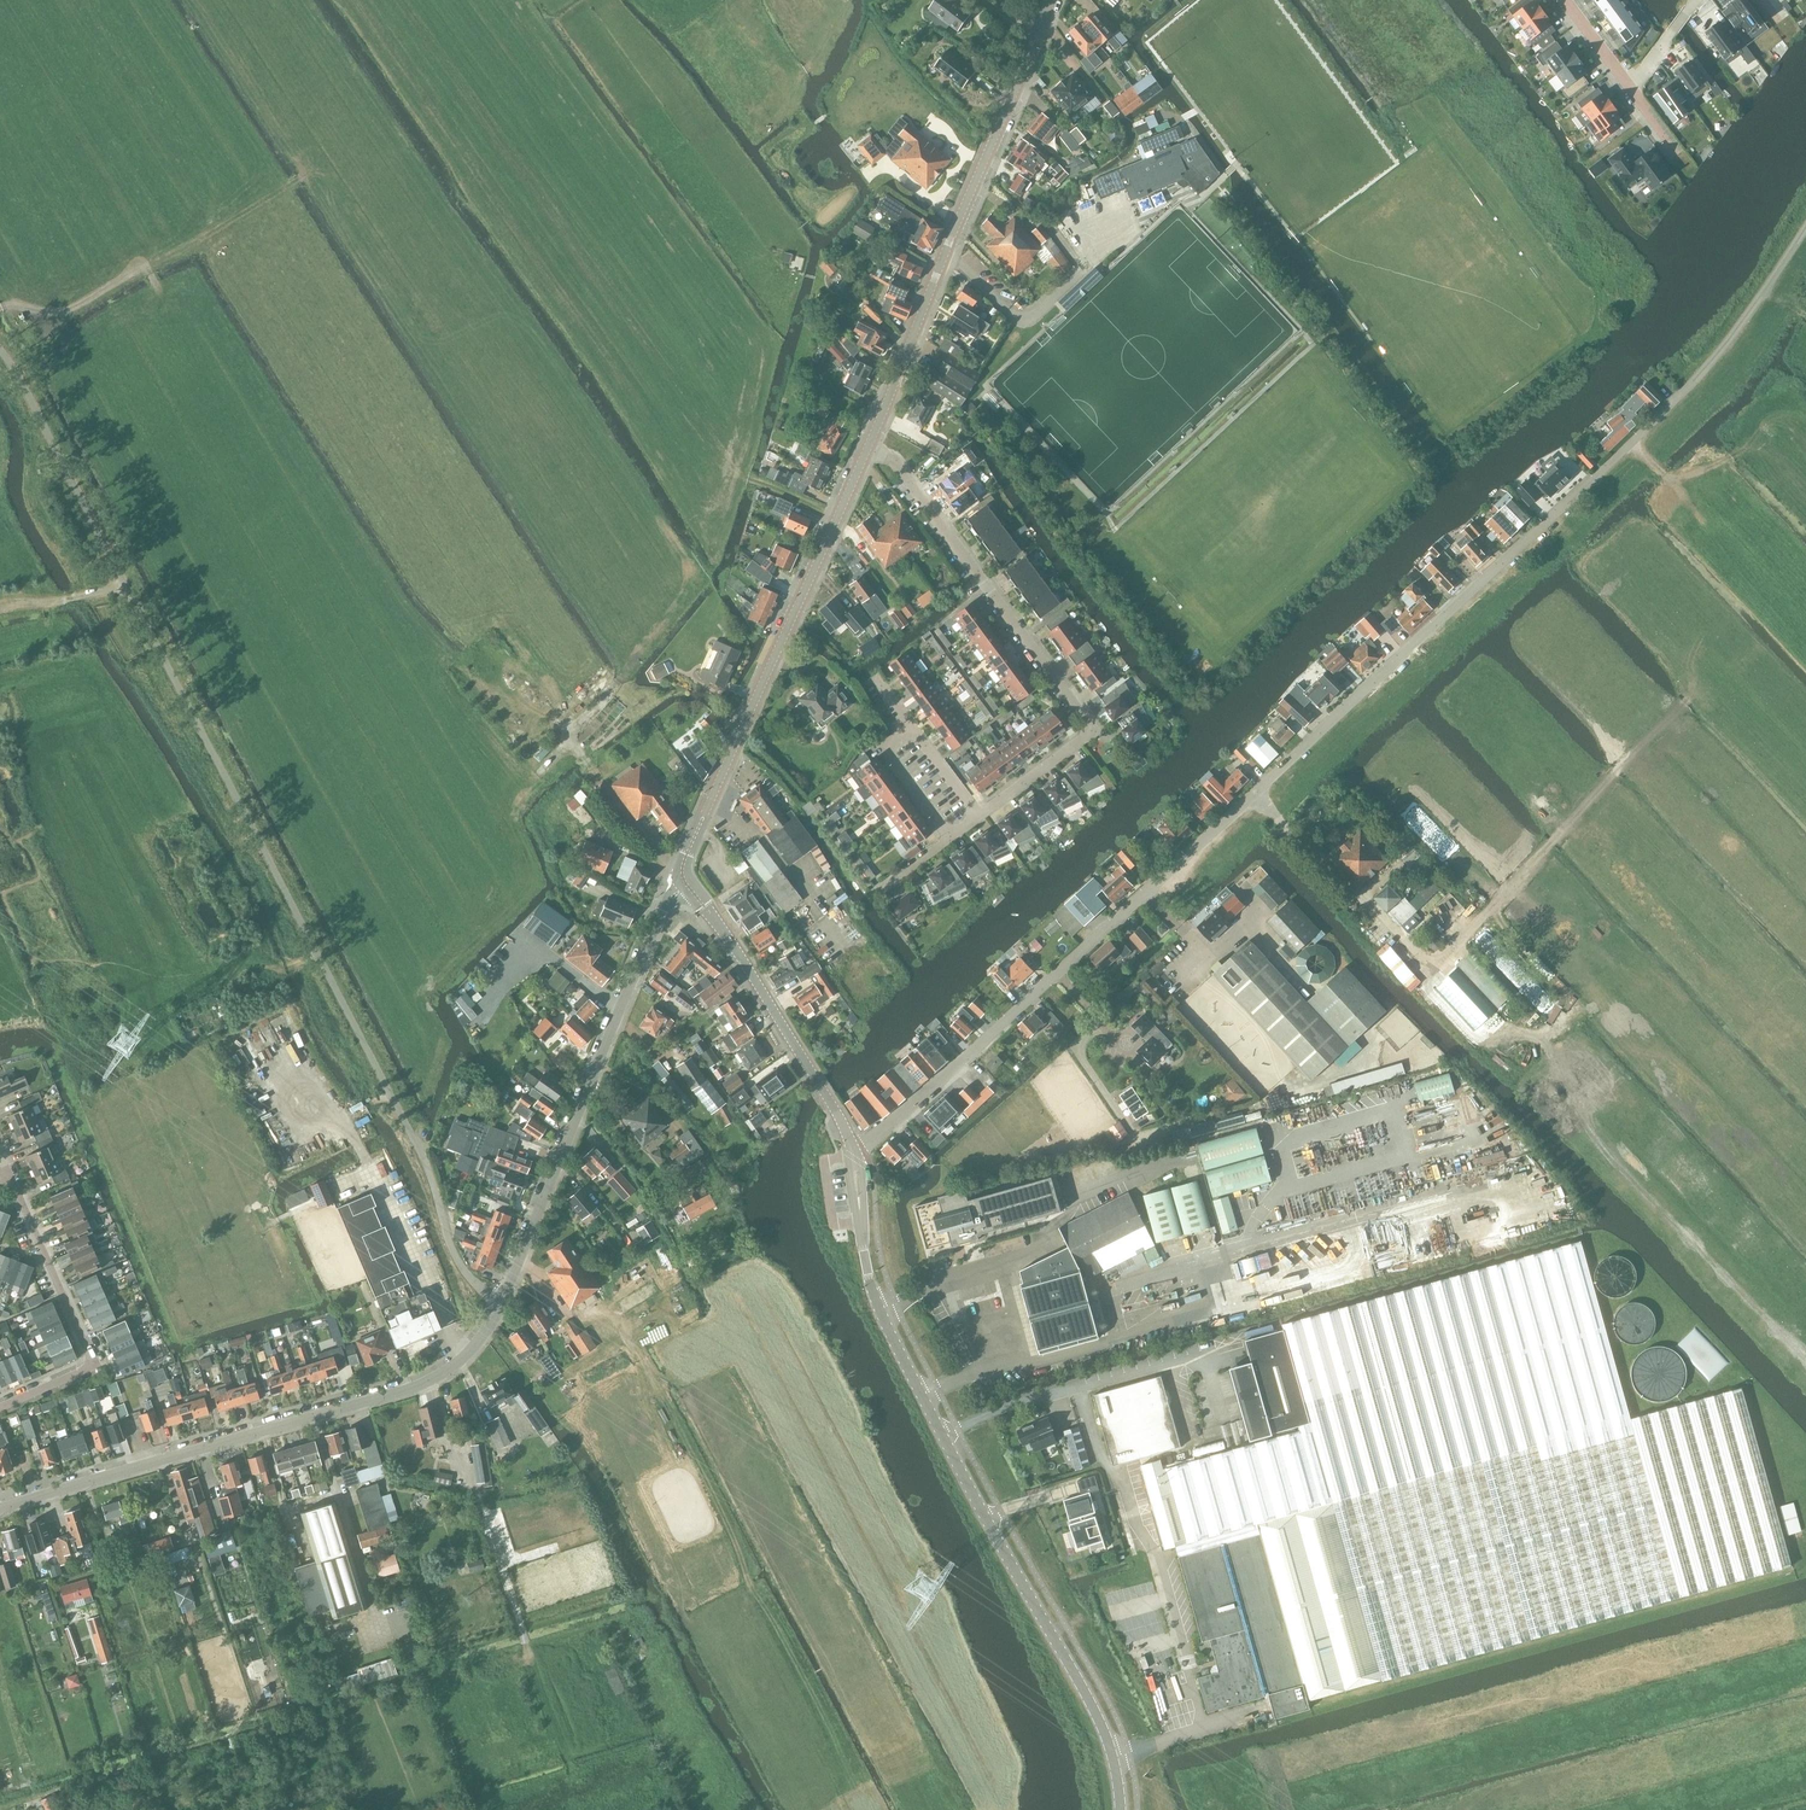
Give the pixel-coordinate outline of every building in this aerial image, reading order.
[(958,30),(970,15),(954,3),(956,0),(936,0),(930,8),(958,30)] [(1509,10),(1522,28),(1544,12),(1537,3),(1535,5),(1532,0),(1523,0),(1509,10)] [(1595,5),(1598,9),(1593,13),(1596,18),(1620,0),(1602,0),(1595,5)] [(1600,22),(1605,18),(1608,22),(1627,8),(1621,0),(1620,0),(1596,18),(1600,22)] [(1727,6),(1732,12),(1726,16),(1747,44),(1753,39),(1748,32),(1754,28),(1755,29),(1757,28),(1756,27),(1762,22),(1746,0),(1735,0),(1727,6)] [(1635,19),(1627,8),(1608,22),(1612,28),(1607,32),(1610,37),(1635,19)] [(1522,28),(1535,45),(1555,31),(1548,22),(1550,21),(1544,12),(1522,28)] [(1094,13),(1081,24),(1100,46),(1107,40),(1116,51),(1122,46),(1094,13)] [(1644,32),(1635,19),(1610,37),(1614,42),(1620,37),(1630,51),(1644,32)] [(1739,36),(1728,21),(1722,25),(1720,22),(1705,33),(1712,42),(1712,43),(1716,48),(1719,51),(1718,51),(1722,57),(1723,56),(1728,64),(1743,53),(1734,41),(1739,36)] [(1078,24),(1071,29),(1073,31),(1071,33),(1077,41),(1076,42),(1087,56),(1086,57),(1096,68),(1103,62),(1093,52),(1100,46),(1081,24),(1079,26),(1078,24)] [(1557,42),(1537,57),(1543,65),(1548,62),(1557,74),(1578,58),(1572,50),(1570,51),(1567,47),(1562,50),(1557,42)] [(1102,46),(1096,51),(1105,61),(1111,56),(1102,46)] [(935,65),(963,88),(975,72),(947,50),(935,65)] [(1566,86),(1562,89),(1569,98),(1588,83),(1582,76),(1586,73),(1583,68),(1585,67),(1578,58),(1557,74),(1566,86)] [(1673,81),(1689,102),(1710,86),(1700,73),(1701,73),(1697,68),(1691,61),(1677,72),(1680,76),(1673,81)] [(1073,73),(1062,82),(1082,107),(1094,98),(1074,73),(1073,72),(1073,73)] [(1163,89),(1151,73),(1143,79),(1147,85),(1137,93),(1144,103),(1163,89)] [(1082,107),(1062,82),(1051,90),(1050,91),(1051,91),(1071,116),(1082,107)] [(1668,86),(1653,97),(1673,124),(1688,113),(1681,104),(1686,100),(1678,89),(1673,93),(1668,86)] [(1604,97),(1598,89),(1578,103),(1591,121),(1613,105),(1606,96),(1604,97)] [(1116,99),(1114,100),(1126,116),(1144,103),(1137,93),(1121,105),(1116,99)] [(1097,96),(1086,104),(1091,110),(1102,102),(1097,96)] [(1103,106),(1113,118),(1119,113),(1110,101),(1103,106)] [(1619,113),(1613,105),(1591,121),(1587,124),(1600,142),(1624,124),(1617,115),(1619,113)] [(1029,130),(1039,139),(1040,137),(1046,142),(1057,128),(1051,124),(1052,122),(1042,113),(1029,130)] [(891,160),(925,188),(925,189),(950,159),(938,150),(939,149),(907,123),(906,124),(901,120),(893,130),(898,134),(897,135),(906,142),(891,160)] [(1154,155),(1093,180),(1101,199),(1134,186),(1139,198),(1176,183),(1179,185),(1181,187),(1183,187),(1186,187),(1188,187),(1190,185),(1199,194),(1220,174),(1195,138),(1171,148),(1169,144),(1184,137),(1179,126),(1140,141),(1145,153),(1152,150),(1154,155)] [(1070,132),(1080,144),(1087,139),(1077,127),(1070,132)] [(871,136),(863,142),(869,150),(863,154),(872,165),(885,154),(871,136)] [(1049,159),(1048,158),(1038,148),(1021,138),(1014,149),(1030,160),(1038,168),(1040,169),(1049,159)] [(1040,169),(1038,168),(1030,160),(1014,149),(1007,160),(1023,171),(1021,175),(1028,180),(1031,176),(1032,177),(1040,169)] [(1623,149),(1609,159),(1620,174),(1620,175),(1624,180),(1623,181),(1624,183),(1625,182),(1630,188),(1644,178),(1652,189),(1659,183),(1660,184),(1663,183),(1662,182),(1669,176),(1661,165),(1662,164),(1652,151),(1651,151),(1633,164),(1623,149)] [(1066,167),(1071,176),(1092,164),(1087,156),(1066,167)] [(1054,178),(1059,183),(1069,174),(1063,168),(1054,178)] [(1010,189),(1021,196),(1030,181),(1021,175),(1019,174),(1010,189)] [(904,239),(929,253),(928,252),(940,229),(922,219),(903,207),(904,206),(894,200),(885,194),(883,197),(880,195),(874,202),(879,205),(878,207),(887,212),(881,221),(904,233),(902,238),(904,239)] [(1013,217),(1005,224),(992,211),(980,225),(994,239),(986,246),(994,255),(1014,277),(1035,259),(1032,256),(1041,248),(1020,225),(1019,225),(1013,217)] [(855,234),(866,241),(873,230),(862,223),(855,234)] [(1049,237),(1039,225),(1031,232),(1041,244),(1049,237)] [(1048,260),(1060,276),(1071,267),(1054,245),(1050,249),(1055,255),(1048,260)] [(889,261),(902,267),(898,273),(916,281),(921,269),(904,261),(906,256),(894,250),(889,261)] [(881,310),(905,320),(911,303),(904,300),(908,289),(890,282),(884,296),(887,297),(881,310)] [(956,298),(971,308),(978,297),(973,293),(973,292),(965,286),(964,287),(962,287),(959,291),(960,293),(956,298)] [(863,309),(878,325),(884,319),(869,303),(863,309)] [(947,326),(965,337),(967,334),(973,338),(978,332),(983,335),(989,325),(958,304),(951,315),(954,317),(952,319),(951,319),(947,326)] [(972,311),(979,315),(982,310),(975,306),(972,311)] [(854,330),(862,334),(865,336),(861,345),(879,354),(880,352),(882,351),(883,349),(883,346),(884,344),(881,343),(885,334),(859,321),(854,330)] [(842,344),(853,357),(859,350),(847,338),(842,344)] [(939,348),(947,353),(959,361),(965,352),(944,339),(939,348)] [(813,358),(817,365),(826,346),(821,341),(813,358)] [(826,346),(835,357),(841,352),(831,341),(826,346)] [(947,353),(937,369),(969,390),(980,374),(959,361),(947,353)] [(843,366),(850,373),(867,382),(873,369),(856,360),(853,366),(846,359),(840,363),(836,358),(832,362),(839,369),(843,366)] [(969,390),(937,369),(926,386),(959,406),(969,390)] [(867,382),(850,373),(843,386),(860,395),(867,382)] [(1600,443),(1609,451),(1636,425),(1633,421),(1639,416),(1636,413),(1646,402),(1653,409),(1664,399),(1647,382),(1622,407),(1624,409),(1607,422),(1613,430),(1600,443)] [(906,419),(922,427),(934,405),(918,397),(913,405),(910,410),(911,410),(906,419)] [(816,412),(825,417),(829,411),(819,406),(816,412)] [(817,448),(831,457),(846,432),(840,428),(844,422),(836,417),(817,448)] [(926,448),(939,454),(944,446),(931,439),(926,448)] [(808,462),(806,468),(826,479),(829,471),(828,470),(830,465),(808,455),(811,449),(799,444),(794,453),(801,456),(800,458),(808,462)] [(1577,454),(1589,467),(1591,469),(1596,464),(1585,451),(1583,449),(1577,454)] [(1549,495),(1550,497),(1569,478),(1557,465),(1538,483),(1549,495)] [(826,479),(806,468),(803,475),(795,471),(794,474),(787,471),(786,474),(778,470),(776,475),(768,471),(766,476),(802,494),(806,485),(818,491),(821,485),(822,486),(826,479)] [(942,490),(951,502),(949,503),(957,514),(974,502),(966,490),(964,492),(963,490),(975,481),(967,471),(942,490)] [(1515,492),(1530,507),(1541,496),(1532,487),(1526,481),(1515,492)] [(964,514),(968,518),(985,505),(993,499),(990,495),(964,514)] [(772,510),(788,517),(784,526),(802,534),(803,532),(805,531),(806,528),(805,526),(809,519),(789,510),(792,504),(778,497),(772,510)] [(1505,506),(1500,511),(1518,530),(1532,517),(1513,498),(1505,506)] [(970,526),(977,535),(997,520),(985,505),(968,518),(963,521),(963,522),(965,525),(966,524),(969,522),(971,525),(970,526)] [(1518,530),(1500,511),(1486,524),(1504,543),(1518,530)] [(900,514),(883,526),(888,534),(889,534),(904,553),(921,542),(900,514)] [(888,534),(883,526),(878,530),(869,517),(856,527),(885,567),(904,553),(889,534),(888,534)] [(981,542),(988,550),(1008,535),(997,520),(977,535),(975,536),(974,537),(976,540),(977,539),(980,537),(983,541),(981,542)] [(1476,537),(1483,532),(1474,521),(1467,527),(1476,537)] [(1461,532),(1470,542),(1462,549),(1477,566),(1488,556),(1474,539),(1476,537),(1467,527),(1461,532)] [(1008,535),(988,550),(986,552),(986,551),(985,552),(988,555),(991,552),(994,556),(993,557),(1000,566),(1020,551),(1008,535)] [(1437,542),(1431,548),(1438,556),(1444,550),(1437,542)] [(789,571),(797,554),(776,545),(769,562),(757,552),(751,560),(769,574),(772,575),(776,565),(789,571)] [(1009,578),(1015,587),(1035,572),(1024,557),(1002,573),(1001,573),(1004,577),(1004,576),(1007,574),(1010,577),(1009,578)] [(1425,568),(1449,592),(1460,581),(1436,557),(1425,568)] [(768,584),(772,575),(769,574),(751,560),(744,569),(763,583),(758,594),(756,593),(754,594),(751,601),(752,603),(754,604),(753,606),(771,614),(781,590),(768,584)] [(944,575),(948,581),(954,577),(950,571),(944,575)] [(1020,593),(1026,602),(1047,587),(1035,572),(1015,587),(1013,588),(1013,589),(1015,592),(1016,591),(1019,589),(1021,592),(1020,593)] [(848,585),(861,602),(868,597),(878,610),(884,606),(861,575),(848,585)] [(1397,597),(1408,609),(1424,595),(1413,583),(1397,597)] [(1039,618),(1041,616),(1058,603),(1047,587),(1026,602),(1025,604),(1025,603),(1024,604),(1026,607),(1027,607),(1027,606),(1030,604),(1032,608),(1031,609),(1038,618),(1039,618)] [(917,597),(923,606),(936,597),(930,589),(917,597)] [(818,610),(826,620),(822,624),(830,633),(845,620),(856,634),(870,622),(855,605),(847,612),(834,597),(822,607),(818,610)] [(1058,603),(1041,616),(1044,621),(1070,602),(1066,597),(1058,603)] [(897,604),(907,618),(915,613),(905,599),(897,604)] [(771,614),(753,606),(746,600),(743,604),(751,610),(747,619),(765,627),(771,614)] [(1395,629),(1401,624),(1408,631),(1432,609),(1423,600),(1399,622),(1397,619),(1387,619),(1381,625),(1385,630),(1390,636),(1396,631),(1395,629)] [(953,616),(961,627),(978,614),(970,604),(953,616)] [(896,608),(888,614),(900,629),(908,623),(896,608)] [(1053,646),(1054,646),(1076,629),(1068,618),(1069,617),(1064,611),(1045,625),(1052,635),(1049,637),(1049,636),(1048,637),(1054,645),(1053,646)] [(1371,613),(1356,626),(1366,638),(1370,634),(1374,640),(1385,630),(1381,625),(1371,613)] [(961,627),(968,637),(986,624),(985,624),(978,614),(961,627)] [(968,637),(976,648),(993,635),(986,625),(986,624),(968,637)] [(1064,651),(1071,660),(1090,646),(1085,639),(1085,640),(1076,629),(1054,646),(1055,645),(1061,654),(1062,653),(1061,653),(1064,651)] [(937,636),(942,642),(946,638),(942,633),(937,636)] [(976,648),(984,659),(1002,645),(1001,646),(993,635),(976,648)] [(929,642),(934,647),(938,644),(934,638),(929,642)] [(946,638),(942,642),(946,648),(951,645),(946,638)] [(1348,657),(1362,673),(1378,658),(1372,651),(1376,647),(1369,638),(1364,642),(1364,643),(1348,657)] [(879,647),(875,640),(860,650),(865,657),(879,647)] [(726,680),(726,679),(724,678),(730,665),(732,666),(738,652),(739,651),(715,641),(712,648),(718,651),(709,671),(703,668),(699,677),(714,683),(717,676),(726,680)] [(938,644),(934,647),(939,654),(943,651),(938,644)] [(984,659),(992,669),(1009,656),(1002,646),(1003,646),(1002,645),(984,659)] [(1079,680),(1080,681),(1102,664),(1094,653),(1095,652),(1090,646),(1071,660),(1078,669),(1075,671),(1074,672),(1080,680),(1079,680)] [(1322,661),(1331,673),(1347,660),(1337,648),(1322,661)] [(889,664),(897,675),(914,663),(906,652),(889,664)] [(953,657),(957,663),(962,659),(957,653),(953,657)] [(992,669),(1000,680),(1018,666),(1017,667),(1009,656),(992,669)] [(945,662),(949,668),(954,665),(949,659),(945,662)] [(962,659),(957,663),(962,669),(966,666),(962,659)] [(651,670),(657,680),(669,674),(664,663),(651,670)] [(903,686),(904,686),(922,673),(914,663),(897,675),(904,686),(903,686)] [(1102,664),(1080,681),(1081,680),(1087,688),(1090,685),(1097,695),(1116,681),(1111,674),(1111,675),(1102,664)] [(954,665),(949,668),(954,675),(958,671),(954,665)] [(1000,680),(1008,690),(1025,677),(1017,667),(1018,667),(1018,666),(1000,680)] [(1279,703),(1305,727),(1313,718),(1302,708),(1312,699),(1321,708),(1330,698),(1331,699),(1336,694),(1338,694),(1342,690),(1342,688),(1343,687),(1327,672),(1325,674),(1322,674),(1318,678),(1318,681),(1307,692),(1297,683),(1287,694),(1288,694),(1279,703)] [(905,686),(912,696),(929,684),(922,673),(904,686),(904,687),(905,686)] [(968,678),(973,684),(977,680),(973,674),(968,678)] [(1025,677),(1008,690),(1016,701),(1033,688),(1025,677)] [(961,683),(965,689),(969,686),(965,680),(961,683)] [(977,680),(973,684),(977,690),(982,687),(977,680)] [(1108,709),(1105,711),(1104,712),(1111,721),(1128,708),(1125,705),(1133,700),(1132,699),(1124,682),(1124,681),(1100,699),(1108,709)] [(798,699),(816,722),(835,708),(839,713),(852,703),(837,684),(825,694),(817,684),(798,699)] [(919,707),(937,694),(929,684),(912,696),(920,706),(919,707)] [(969,686),(965,689),(970,696),(974,692),(969,686)] [(920,707),(928,717),(945,705),(937,694),(919,707),(919,708),(920,707)] [(1031,694),(1024,699),(1027,704),(1034,699),(1031,694)] [(984,698),(989,705),(993,702),(988,695),(984,698)] [(1027,704),(1024,699),(1017,704),(1021,709),(1027,704)] [(976,704),(981,710),(985,707),(980,701),(976,704)] [(993,702),(989,705),(993,711),(997,707),(993,702)] [(934,728),(935,728),(953,715),(945,705),(928,717),(935,727),(934,728)] [(1125,732),(1122,734),(1121,735),(1128,744),(1145,731),(1143,728),(1150,723),(1150,722),(1141,705),(1117,722),(1125,732)] [(1270,726),(1276,731),(1271,736),(1282,747),(1295,733),(1284,723),(1291,715),(1280,705),(1276,710),(1282,715),(1279,718),(1279,717),(1270,726)] [(985,707),(981,710),(985,716),(989,713),(985,707)] [(1039,717),(1038,718),(1055,741),(1056,741),(1055,740),(1062,734),(1062,733),(1061,734),(1059,731),(1062,729),(1063,729),(1057,720),(1059,718),(1051,708),(1047,711),(1047,712),(1040,717),(1039,716),(1039,717)] [(1010,709),(1003,714),(1007,719),(1013,714),(1010,709)] [(604,712),(580,737),(589,746),(613,720),(604,712)] [(1007,719),(1003,714),(996,719),(1000,724),(1007,719)] [(936,728),(943,738),(960,725),(953,715),(935,728),(935,729),(936,728)] [(707,716),(700,723),(711,733),(718,726),(714,723),(707,716)] [(1038,718),(1028,726),(1041,744),(1044,742),(1047,745),(1046,745),(1047,746),(1054,740),(1055,741),(1038,718)] [(960,725),(943,738),(951,749),(968,736),(960,725)] [(989,725),(982,730),(986,735),(993,730),(989,725)] [(1028,726),(1017,734),(1034,756),(1035,756),(1034,755),(1041,750),(1041,749),(1040,749),(1038,746),(1041,744),(1028,726)] [(986,735),(982,730),(975,735),(979,740),(986,735)] [(1017,734),(1007,741),(1020,760),(1024,757),(1026,760),(1025,761),(1026,761),(1033,756),(1034,757),(1034,756),(1017,734)] [(968,740),(961,745),(965,750),(972,745),(968,740)] [(1007,741),(996,749),(1013,772),(1014,772),(1013,771),(1020,765),(1019,765),(1017,762),(1020,760),(1007,741)] [(687,759),(703,780),(716,760),(705,745),(687,759)] [(965,750),(961,745),(948,755),(953,761),(966,752),(965,750)] [(537,754),(541,758),(548,751),(544,746),(537,754)] [(1234,752),(1244,762),(1249,757),(1239,746),(1234,752)] [(996,749),(986,757),(1000,775),(1003,773),(1005,776),(1004,776),(1005,777),(1012,771),(1013,772),(996,749)] [(1126,756),(1135,770),(1141,766),(1132,752),(1126,756)] [(856,772),(864,783),(882,770),(880,767),(882,765),(882,766),(882,765),(877,758),(878,757),(876,757),(875,757),(876,758),(871,761),(864,753),(852,762),(858,771),(856,772)] [(986,757),(976,765),(992,787),(993,787),(992,786),(999,781),(999,780),(996,777),(1000,775),(986,757)] [(1076,767),(1074,765),(1074,764),(1064,771),(1077,788),(1080,785),(1086,793),(1086,792),(1103,784),(1104,784),(1086,760),(1076,767)] [(610,785),(636,819),(651,808),(669,833),(682,821),(661,794),(664,791),(642,763),(633,769),(633,768),(610,785)] [(992,787),(976,765),(975,765),(974,765),(973,765),(974,766),(967,771),(966,771),(962,774),(970,785),(972,783),(979,792),(979,791),(982,788),(984,791),(983,792),(984,792),(991,787),(992,788),(992,787)] [(1197,778),(1204,785),(1225,807),(1235,796),(1233,795),(1249,779),(1239,769),(1237,770),(1235,768),(1231,772),(1233,775),(1223,784),(1214,775),(1212,777),(1207,772),(1197,778)] [(864,783),(872,794),(893,778),(893,777),(892,778),(887,771),(886,771),(886,772),(885,773),(882,770),(864,783)] [(1053,785),(1051,782),(1051,781),(1041,788),(1054,805),(1057,802),(1063,810),(1063,809),(1080,801),(1081,801),(1063,777),(1053,785)] [(872,794),(879,804),(898,791),(895,788),(897,786),(897,787),(898,786),(892,779),(894,778),(893,778),(872,794)] [(765,793),(759,784),(739,799),(788,865),(809,849),(823,870),(829,866),(816,844),(790,810),(783,815),(770,799),(779,792),(774,786),(765,793)] [(574,796),(582,805),(587,800),(579,791),(574,796)] [(879,804),(887,815),(909,799),(909,798),(908,799),(902,792),(901,792),(902,793),(900,794),(898,791),(879,804)] [(1194,801),(1200,807),(1195,812),(1202,819),(1215,806),(1202,793),(1194,801)] [(1030,802),(1028,799),(1027,798),(1018,805),(1031,822),(1034,819),(1040,827),(1057,818),(1058,818),(1040,794),(1030,802)] [(887,815),(895,825),(913,812),(911,809),(913,807),(913,808),(914,807),(908,800),(909,799),(887,815)] [(812,805),(817,812),(822,808),(817,801),(812,805)] [(1007,819),(1005,817),(1004,815),(995,822),(1008,839),(1011,837),(1017,844),(1034,836),(1035,835),(1017,811),(1007,819)] [(895,825),(903,836),(924,820),(924,819),(923,820),(918,813),(917,813),(916,815),(913,812),(895,825)] [(823,819),(828,826),(833,822),(828,816),(823,819)] [(1155,827),(1162,835),(1165,833),(1168,836),(1167,837),(1176,847),(1193,831),(1184,822),(1178,827),(1169,818),(1165,822),(1163,820),(1155,827)] [(924,820),(903,836),(911,847),(929,833),(926,829),(928,828),(929,829),(929,828),(924,821),(925,820),(924,820)] [(833,822),(828,826),(833,833),(838,829),(833,822)] [(984,836),(982,834),(981,833),(972,839),(985,856),(988,854),(994,861),(1011,853),(1012,852),(994,829),(984,836)] [(1330,858),(1359,889),(1389,860),(1361,830),(1349,841),(1342,847),(1342,848),(1330,858)] [(839,840),(844,847),(849,843),(844,837),(839,840)] [(576,862),(603,874),(612,851),(585,840),(576,862)] [(742,852),(760,877),(722,903),(739,928),(742,926),(748,935),(782,911),(783,914),(802,900),(780,870),(780,871),(757,840),(742,852)] [(849,843),(844,847),(849,854),(854,850),(849,843)] [(961,853),(959,851),(958,850),(949,857),(962,873),(965,871),(970,878),(971,878),(988,870),(989,869),(971,846),(961,853)] [(1403,859),(1423,881),(1434,871),(1414,849),(1403,859)] [(1122,858),(1130,867),(1138,860),(1129,851),(1122,858)] [(628,881),(624,890),(640,897),(646,884),(650,872),(634,866),(636,861),(625,856),(616,877),(628,881)] [(739,872),(749,866),(742,856),(732,862),(739,872)] [(854,861),(859,868),(864,864),(859,857),(854,861)] [(864,864),(859,868),(869,881),(875,876),(865,863),(864,864)] [(944,897),(948,895),(965,887),(966,887),(948,863),(938,870),(935,867),(926,874),(931,880),(925,884),(929,893),(928,893),(929,897),(931,896),(934,902),(944,897)] [(1117,880),(1104,892),(1114,903),(1133,885),(1126,877),(1128,874),(1121,866),(1111,874),(1117,880)] [(572,883),(579,888),(589,874),(582,870),(572,883)] [(1254,888),(1274,909),(1288,896),(1268,875),(1254,888)] [(1391,881),(1399,889),(1404,884),(1396,876),(1391,881)] [(1093,878),(1065,904),(1085,925),(1106,906),(1096,895),(1103,888),(1093,878)] [(1410,902),(1417,909),(1439,889),(1430,879),(1418,890),(1421,893),(1410,902)] [(1216,909),(1198,926),(1212,941),(1230,924),(1228,921),(1244,906),(1229,889),(1227,887),(1226,886),(1216,896),(1217,896),(1220,900),(1220,899),(1223,903),(1222,904),(1223,905),(1217,910),(1216,909)] [(843,889),(832,896),(837,903),(848,896),(843,889)] [(581,908),(590,912),(597,897),(587,892),(581,908)] [(889,907),(898,920),(919,905),(909,892),(889,907)] [(593,913),(610,920),(627,927),(635,908),(608,897),(606,901),(599,899),(593,913)] [(1417,910),(1405,898),(1388,913),(1400,926),(1417,910)] [(1267,921),(1297,953),(1320,931),(1291,899),(1267,921)] [(821,959),(826,966),(830,971),(869,940),(839,903),(801,933),(821,959)] [(528,929),(551,946),(569,922),(545,905),(528,929)] [(1045,929),(1051,935),(1062,926),(1056,919),(1045,929)] [(1143,950),(1151,942),(1153,941),(1141,927),(1131,936),(1143,950)] [(1420,938),(1432,952),(1440,945),(1434,938),(1436,937),(1433,934),(1437,930),(1434,927),(1428,932),(1428,931),(1420,938)] [(750,939),(758,950),(775,939),(767,928),(750,939)] [(678,948),(691,958),(714,977),(724,968),(679,930),(673,938),(680,945),(678,948)] [(1026,939),(1030,944),(1036,938),(1032,933),(1026,939)] [(565,957),(602,986),(614,971),(596,957),(602,949),(582,934),(565,957)] [(777,944),(782,952),(788,949),(791,947),(786,939),(777,944)] [(1092,957),(1103,970),(1108,964),(1110,964),(1116,960),(1116,958),(1120,954),(1124,958),(1131,951),(1121,940),(1114,946),(1110,941),(1092,957)] [(1213,974),(1311,1080),(1387,1010),(1346,966),(1307,1002),(1250,940),(1213,974)] [(788,949),(790,953),(779,959),(784,968),(769,977),(776,988),(796,976),(800,982),(821,969),(817,962),(813,964),(799,942),(791,947),(788,949)] [(1034,971),(1026,962),(1021,958),(1029,950),(1021,942),(1013,949),(1021,958),(1005,972),(1018,986),(1034,971)] [(1309,946),(1303,950),(1299,956),(1297,963),(1298,970),(1302,977),(1308,981),(1315,983),(1322,981),(1328,978),(1333,972),(1334,965),(1333,957),(1329,951),(1324,947),(1316,945),(1309,946)] [(1457,965),(1498,1009),(1517,991),(1476,947),(1457,965)] [(684,967),(691,958),(678,948),(663,967),(676,977),(680,972),(684,976),(688,970),(684,967)] [(546,983),(560,994),(570,982),(556,971),(546,983)] [(676,994),(677,995),(677,1001),(687,1008),(692,1002),(686,990),(682,987),(681,988),(659,972),(655,976),(653,976),(649,981),(650,983),(665,995),(669,989),(676,994)] [(693,998),(703,1011),(737,986),(727,972),(693,998)] [(813,984),(825,1001),(835,993),(824,977),(813,984)] [(688,993),(691,998),(711,983),(707,979),(688,993)] [(813,984),(792,998),(800,1010),(801,1010),(805,1015),(813,1010),(809,1004),(815,999),(819,1005),(825,1001),(813,984)] [(464,994),(450,1002),(463,1024),(476,1016),(464,994)] [(583,994),(574,1005),(579,1010),(576,1012),(573,1009),(569,1014),(578,1022),(581,1019),(585,1023),(599,1009),(583,994)] [(719,1017),(722,1020),(741,1007),(734,996),(718,1006),(723,1014),(719,1017)] [(973,1015),(979,1021),(993,1008),(987,1002),(973,1015)] [(639,1026),(655,1037),(660,1029),(665,1032),(667,1028),(668,1028),(673,1021),(668,1017),(652,1006),(639,1026)] [(741,1007),(722,1020),(724,1024),(728,1021),(733,1028),(748,1018),(741,1007)] [(1019,1025),(1030,1038),(1047,1023),(1035,1010),(1028,1017),(1019,1025)] [(279,1014),(284,1027),(292,1024),(288,1011),(279,1014)] [(1045,1016),(1055,1027),(1060,1032),(1066,1027),(1051,1011),(1045,1016)] [(578,1022),(569,1014),(564,1019),(567,1021),(559,1029),(579,1047),(579,1046),(582,1046),(584,1044),(583,1042),(591,1034),(578,1022)] [(951,1025),(965,1038),(974,1029),(966,1021),(968,1019),(963,1014),(961,1016),(960,1016),(951,1025)] [(1132,1025),(1143,1037),(1148,1041),(1145,1044),(1148,1047),(1141,1054),(1152,1066),(1167,1052),(1165,1050),(1172,1043),(1154,1025),(1143,1015),(1132,1025)] [(533,1031),(544,1042),(557,1028),(545,1018),(533,1031)] [(727,1045),(730,1051),(737,1046),(737,1047),(753,1036),(745,1023),(729,1034),(734,1041),(727,1045)] [(934,1034),(939,1039),(945,1033),(940,1028),(934,1034)] [(688,1038),(692,1044),(700,1039),(696,1033),(688,1038)] [(930,1037),(916,1048),(936,1072),(950,1060),(930,1037)] [(755,1039),(744,1046),(736,1051),(748,1069),(767,1057),(755,1039)] [(693,1045),(699,1054),(707,1049),(701,1040),(693,1045)] [(700,1053),(709,1066),(718,1060),(709,1047),(700,1053)] [(916,1048),(903,1060),(924,1083),(936,1072),(916,1048)] [(291,1074),(303,1068),(294,1051),(282,1057),(291,1074)] [(987,1064),(993,1070),(1002,1061),(997,1055),(987,1064)] [(677,1066),(691,1089),(711,1114),(714,1111),(723,1127),(733,1121),(724,1104),(725,1103),(707,1079),(705,1080),(690,1057),(677,1066)] [(652,1065),(662,1079),(660,1080),(689,1113),(694,1108),(691,1104),(692,1103),(668,1074),(668,1073),(658,1060),(652,1065)] [(924,1083),(903,1060),(896,1066),(895,1065),(877,1081),(873,1078),(860,1090),(862,1092),(858,1095),(857,1094),(845,1103),(865,1129),(877,1121),(876,1120),(882,1115),(884,1117),(914,1091),(924,1083)] [(1405,1073),(1402,1062),(1331,1083),(1334,1094),(1405,1073)] [(775,1069),(755,1084),(767,1102),(789,1086),(780,1073),(778,1074),(775,1069)] [(523,1078),(554,1100),(563,1088),(554,1082),(557,1078),(546,1070),(539,1080),(527,1072),(523,1078)] [(1421,1102),(1457,1091),(1451,1071),(1415,1082),(1421,1102)] [(28,1085),(24,1076),(10,1082),(6,1073),(0,1076),(0,1097),(28,1085)] [(723,1084),(727,1091),(741,1083),(736,1076),(723,1084)] [(1233,1104),(1246,1091),(1235,1079),(1222,1092),(1233,1104)] [(979,1097),(968,1085),(960,1093),(971,1104),(979,1097)] [(1132,1086),(1119,1095),(1136,1120),(1149,1111),(1132,1086)] [(556,1104),(535,1089),(533,1087),(529,1093),(537,1100),(533,1105),(548,1115),(549,1114),(551,1114),(553,1111),(552,1109),(556,1104)] [(726,1096),(729,1100),(733,1098),(738,1105),(747,1099),(739,1087),(730,1093),(726,1096)] [(935,1105),(952,1122),(963,1111),(947,1094),(935,1105)] [(531,1102),(522,1095),(518,1100),(528,1107),(531,1102)] [(8,1115),(14,1129),(37,1119),(32,1106),(37,1104),(33,1096),(19,1102),(22,1109),(8,1115)] [(621,1118),(642,1146),(661,1132),(660,1130),(668,1123),(648,1097),(621,1118)] [(513,1121),(506,1132),(529,1141),(532,1134),(538,1138),(546,1127),(531,1117),(534,1113),(529,1109),(520,1102),(514,1110),(524,1116),(523,1117),(528,1120),(523,1128),(513,1121)] [(748,1117),(757,1129),(777,1113),(767,1102),(748,1117)] [(924,1115),(940,1133),(942,1131),(943,1131),(951,1123),(952,1122),(935,1105),(934,1105),(926,1113),(924,1115)] [(1262,1118),(1260,1112),(1246,1116),(1248,1122),(1262,1118)] [(1244,1117),(1243,1115),(1215,1123),(1217,1130),(1245,1122),(1244,1117)] [(473,1170),(479,1155),(490,1126),(468,1118),(464,1128),(453,1124),(449,1134),(451,1135),(446,1147),(462,1153),(457,1164),(473,1170)] [(34,1136),(37,1143),(51,1137),(48,1129),(43,1131),(37,1119),(14,1129),(20,1142),(34,1136)] [(1118,1122),(1109,1128),(1113,1134),(1122,1128),(1118,1122)] [(479,1155),(480,1156),(526,1173),(531,1161),(499,1149),(506,1132),(490,1126),(479,1155)] [(1113,1134),(1118,1141),(1127,1135),(1122,1128),(1113,1134)] [(1264,1153),(1256,1128),(1198,1144),(1205,1170),(1264,1153)] [(683,1144),(678,1147),(668,1154),(674,1162),(665,1168),(671,1176),(704,1152),(698,1144),(688,1129),(679,1136),(684,1143),(683,1144)] [(939,1134),(932,1141),(937,1146),(944,1139),(939,1134)] [(882,1149),(895,1163),(905,1154),(911,1160),(917,1154),(922,1159),(929,1153),(917,1139),(910,1146),(908,1148),(896,1136),(882,1149)] [(26,1156),(32,1170),(55,1159),(50,1147),(55,1144),(51,1137),(37,1143),(40,1150),(26,1156)] [(12,1154),(15,1161),(37,1150),(33,1143),(12,1154)] [(616,1170),(610,1163),(594,1146),(582,1158),(587,1163),(584,1166),(583,1169),(590,1177),(594,1177),(597,1173),(598,1174),(604,1168),(611,1174),(616,1170)] [(662,1148),(653,1152),(658,1162),(666,1158),(662,1148)] [(1213,1196),(1271,1180),(1264,1154),(1206,1171),(1213,1196)] [(526,1173),(480,1156),(475,1169),(492,1176),(493,1173),(504,1178),(501,1187),(506,1189),(505,1190),(507,1191),(505,1196),(516,1200),(524,1178),(526,1173)] [(55,1159),(32,1170),(38,1183),(52,1176),(55,1184),(69,1177),(66,1170),(61,1172),(55,1159)] [(1030,1172),(1032,1177),(1050,1172),(1049,1167),(1030,1172)] [(609,1179),(618,1190),(622,1195),(629,1190),(625,1184),(616,1173),(609,1179)] [(969,1200),(966,1192),(966,1189),(939,1197),(939,1199),(915,1206),(927,1249),(952,1242),(953,1246),(980,1239),(979,1235),(1062,1211),(1052,1177),(969,1200)] [(1211,1226),(1199,1179),(1173,1186),(1185,1233),(1211,1226)] [(310,1186),(320,1208),(333,1202),(324,1180),(310,1186)] [(1231,1194),(1235,1209),(1260,1201),(1256,1186),(1231,1194)] [(51,1199),(55,1206),(55,1208),(77,1198),(72,1187),(51,1196),(50,1195),(41,1199),(43,1203),(51,1199)] [(1170,1187),(1144,1194),(1157,1241),(1183,1233),(1170,1187)] [(454,1188),(448,1204),(458,1207),(464,1191),(454,1188)] [(566,1200),(582,1218),(590,1211),(595,1217),(600,1212),(595,1207),(596,1207),(580,1188),(566,1200)] [(689,1203),(692,1208),(694,1207),(699,1214),(715,1206),(708,1192),(691,1201),(692,1202),(689,1203)] [(1129,1192),(1060,1228),(1069,1246),(1020,1270),(1024,1282),(1021,1283),(1040,1354),(1099,1338),(1085,1283),(1084,1282),(1080,1267),(1076,1260),(1079,1258),(1089,1278),(1102,1271),(1155,1245),(1129,1192)] [(336,1208),(380,1310),(396,1347),(441,1328),(424,1291),(414,1295),(408,1281),(407,1273),(405,1274),(403,1270),(400,1271),(392,1251),(395,1250),(393,1246),(395,1245),(390,1239),(389,1237),(388,1228),(386,1229),(384,1226),(381,1227),(373,1207),(376,1205),(374,1202),(376,1201),(371,1194),(370,1193),(336,1208)] [(1229,1195),(1213,1200),(1223,1234),(1238,1230),(1229,1195)] [(56,1210),(59,1217),(60,1219),(82,1209),(77,1198),(55,1208),(55,1206),(46,1210),(48,1214),(56,1210)] [(672,1204),(678,1215),(686,1211),(680,1200),(672,1204)] [(61,1222),(64,1228),(65,1230),(87,1220),(82,1209),(60,1219),(59,1217),(50,1221),(52,1226),(61,1222)] [(486,1216),(485,1221),(505,1229),(510,1215),(495,1210),(492,1219),(486,1216)] [(1,1236),(2,1236),(10,1215),(0,1211),(0,1239),(1,1236)] [(473,1214),(472,1218),(478,1220),(480,1214),(474,1212),(473,1214)] [(478,1220),(484,1223),(485,1221),(486,1216),(480,1214),(478,1220)] [(92,1232),(87,1220),(65,1230),(64,1228),(55,1232),(57,1236),(66,1233),(70,1241),(87,1234),(87,1235),(92,1232)] [(638,1228),(646,1242),(659,1235),(651,1220),(638,1228)] [(480,1234),(485,1236),(500,1242),(505,1229),(485,1221),(484,1223),(482,1227),(480,1234)] [(453,1237),(462,1241),(464,1238),(466,1232),(455,1228),(453,1237)] [(91,1245),(97,1243),(92,1232),(87,1235),(87,1234),(70,1241),(65,1243),(65,1242),(55,1246),(57,1250),(66,1246),(69,1253),(69,1255),(91,1245)] [(477,1243),(474,1249),(481,1250),(496,1255),(500,1242),(485,1236),(483,1245),(477,1243)] [(461,1244),(468,1246),(470,1240),(464,1238),(462,1241),(461,1244)] [(547,1273),(570,1308),(592,1294),(591,1293),(600,1287),(577,1253),(576,1254),(566,1239),(547,1251),(557,1266),(547,1273)] [(468,1246),(474,1249),(477,1243),(470,1240),(468,1246)] [(1176,1546),(1179,1556),(1203,1641),(1210,1639),(1219,1671),(1198,1677),(1208,1712),(1265,1696),(1264,1693),(1268,1692),(1276,1718),(1310,1708),(1308,1701),(1792,1565),(1742,1387),(1631,1418),(1603,1321),(1581,1241),(1282,1324),(1284,1329),(1246,1340),(1252,1362),(1252,1363),(1234,1369),(1241,1395),(1243,1394),(1244,1399),(1242,1399),(1253,1439),(1299,1426),(1300,1430),(1163,1468),(1161,1460),(1141,1465),(1165,1549),(1176,1546)] [(70,1257),(74,1264),(74,1266),(96,1256),(91,1245),(69,1255),(69,1253),(60,1257),(62,1261),(70,1257)] [(481,1273),(482,1271),(484,1266),(491,1269),(496,1255),(481,1250),(474,1249),(472,1254),(475,1255),(470,1268),(471,1269),(481,1273)] [(2,1280),(11,1258),(0,1254),(0,1285),(2,1280)] [(1642,1302),(1632,1294),(1637,1275),(1635,1263),(1627,1257),(1619,1254),(1610,1256),(1604,1264),(1601,1273),(1598,1277),(1597,1272),(1595,1280),(1596,1286),(1604,1292),(1599,1297),(1602,1309),(1613,1313),(1612,1315),(1615,1330),(1630,1342),(1634,1343),(1647,1340),(1655,1330),(1657,1324),(1654,1310),(1645,1303),(1642,1302)] [(1259,1255),(1241,1258),(1243,1272),(1261,1269),(1259,1255)] [(74,1266),(74,1264),(65,1268),(66,1272),(75,1268),(79,1277),(101,1268),(96,1256),(74,1266)] [(10,1293),(13,1284),(22,1262),(11,1258),(2,1280),(9,1282),(6,1291),(10,1293)] [(22,1262),(13,1284),(20,1287),(17,1296),(21,1297),(25,1289),(34,1267),(22,1262)] [(73,1284),(79,1296),(107,1283),(104,1277),(118,1271),(115,1266),(96,1275),(96,1274),(73,1284)] [(79,1296),(83,1307),(105,1297),(103,1290),(111,1286),(109,1282),(107,1283),(79,1296)] [(27,1299),(30,1307),(44,1301),(41,1293),(27,1299)] [(83,1307),(88,1318),(110,1308),(107,1301),(116,1297),(114,1293),(105,1297),(83,1307)] [(521,1311),(537,1335),(541,1340),(547,1336),(543,1331),(553,1324),(537,1300),(521,1311)] [(27,1326),(36,1322),(57,1313),(52,1301),(30,1311),(34,1318),(25,1322),(27,1326)] [(110,1308),(88,1318),(93,1329),(115,1320),(112,1312),(121,1308),(119,1304),(110,1308)] [(32,1337),(40,1334),(62,1324),(57,1313),(36,1322),(38,1329),(30,1333),(32,1337)] [(102,1330),(108,1341),(130,1332),(127,1325),(135,1321),(133,1317),(125,1321),(125,1320),(102,1330)] [(563,1325),(570,1337),(571,1337),(574,1336),(576,1340),(582,1337),(579,1332),(571,1319),(563,1325)] [(15,1323),(11,1325),(13,1332),(20,1329),(19,1325),(15,1323)] [(37,1348),(45,1345),(66,1335),(62,1324),(40,1334),(43,1340),(35,1344),(37,1348)] [(570,1337),(563,1325),(556,1329),(564,1341),(570,1337)] [(519,1352),(516,1354),(515,1354),(519,1360),(530,1353),(528,1350),(531,1347),(530,1345),(535,1341),(524,1326),(515,1332),(513,1332),(510,1334),(510,1336),(508,1337),(519,1352)] [(108,1341),(112,1353),(135,1343),(132,1336),(140,1332),(138,1328),(130,1332),(108,1341)] [(357,1341),(367,1365),(378,1360),(376,1356),(387,1351),(379,1331),(357,1341)] [(41,1359),(50,1356),(71,1346),(66,1335),(45,1345),(48,1351),(40,1355),(41,1359)] [(229,1340),(231,1347),(246,1342),(245,1336),(229,1340)] [(112,1353),(117,1364),(139,1354),(136,1347),(145,1343),(143,1339),(135,1343),(112,1353)] [(575,1357),(579,1354),(570,1342),(566,1345),(575,1357)] [(303,1345),(297,1348),(299,1354),(305,1352),(303,1345)] [(1638,1352),(1634,1395),(1683,1400),(1688,1349),(1650,1345),(1649,1353),(1638,1352)] [(71,1346),(50,1356),(53,1362),(44,1366),(46,1370),(55,1367),(76,1358),(71,1346)] [(317,1354),(318,1356),(319,1361),(320,1361),(324,1376),(338,1372),(337,1368),(347,1365),(341,1346),(317,1354)] [(4,1350),(8,1358),(18,1379),(29,1374),(20,1353),(13,1356),(9,1348),(4,1350)] [(139,1354),(117,1364),(122,1375),(145,1366),(141,1358),(150,1354),(148,1350),(139,1354)] [(300,1368),(293,1370),(298,1385),(311,1381),(306,1366),(307,1366),(305,1360),(308,1359),(305,1352),(299,1354),(301,1361),(298,1362),(300,1368)] [(347,1356),(350,1366),(359,1363),(356,1353),(347,1356)] [(538,1359),(547,1372),(556,1366),(547,1353),(538,1359)] [(270,1356),(273,1363),(279,1361),(277,1354),(270,1356)] [(200,1359),(202,1369),(212,1367),(210,1356),(200,1359)] [(314,1363),(307,1366),(306,1366),(311,1381),(324,1376),(320,1361),(319,1361),(318,1356),(312,1358),(314,1363)] [(7,1384),(18,1379),(8,1358),(2,1361),(0,1357),(0,1369),(7,1384)] [(279,1361),(273,1363),(275,1370),(281,1368),(279,1361)] [(287,1372),(279,1374),(284,1389),(298,1385),(293,1370),(291,1363),(285,1365),(287,1372)] [(39,1370),(30,1374),(32,1379),(41,1375),(39,1370)] [(145,1373),(150,1389),(158,1386),(153,1370),(145,1373)] [(221,1372),(224,1384),(225,1384),(232,1406),(245,1402),(241,1387),(240,1387),(233,1389),(227,1370),(221,1372)] [(237,1374),(240,1387),(241,1387),(245,1402),(251,1400),(252,1402),(259,1400),(258,1398),(259,1398),(258,1396),(262,1395),(258,1382),(255,1383),(254,1382),(247,1385),(243,1372),(237,1374)] [(143,1374),(137,1376),(139,1382),(145,1380),(143,1374)] [(284,1389),(279,1374),(266,1379),(271,1394),(284,1389)] [(1093,1395),(1113,1466),(1181,1446),(1161,1376),(1093,1395)] [(199,1392),(189,1395),(195,1417),(209,1413),(204,1398),(207,1397),(205,1391),(209,1390),(208,1390),(206,1383),(204,1384),(202,1378),(196,1380),(199,1392)] [(480,1391),(480,1392),(488,1407),(505,1398),(510,1405),(516,1401),(512,1396),(513,1395),(504,1378),(505,1378),(504,1378),(503,1378),(504,1378),(496,1383),(495,1382),(495,1381),(494,1382),(488,1385),(488,1386),(489,1387),(480,1391)] [(116,1382),(107,1384),(112,1397),(120,1394),(116,1382)] [(209,1389),(209,1390),(211,1397),(214,1396),(218,1410),(232,1406),(225,1384),(224,1384),(209,1389)] [(178,1386),(172,1388),(174,1393),(175,1400),(181,1398),(178,1386)] [(538,1411),(534,1405),(523,1389),(512,1396),(524,1412),(540,1436),(551,1428),(549,1425),(548,1426),(545,1420),(538,1411)] [(83,1391),(74,1394),(78,1408),(88,1405),(83,1391)] [(177,1406),(177,1405),(175,1400),(174,1393),(167,1395),(169,1401),(171,1407),(163,1410),(167,1425),(181,1421),(177,1406)] [(78,1408),(74,1394),(64,1397),(64,1396),(56,1399),(57,1403),(65,1400),(69,1411),(78,1408)] [(184,1403),(177,1405),(177,1406),(181,1421),(195,1417),(189,1395),(185,1397),(183,1400),(184,1403)] [(455,1417),(462,1416),(465,1428),(474,1426),(470,1413),(469,1414),(465,1397),(461,1398),(460,1397),(450,1400),(455,1417)] [(144,1402),(148,1412),(140,1415),(146,1432),(160,1427),(150,1400),(144,1402)] [(49,1401),(39,1404),(42,1411),(51,1408),(49,1401)] [(124,1403),(115,1406),(120,1418),(128,1415),(124,1403)] [(418,1409),(423,1427),(412,1430),(416,1446),(428,1443),(427,1439),(443,1434),(435,1404),(418,1409)] [(106,1426),(112,1443),(125,1439),(115,1412),(108,1414),(112,1424),(106,1426)] [(491,1445),(492,1452),(510,1444),(498,1417),(486,1423),(489,1429),(485,1430),(489,1442),(491,1445)] [(20,1421),(27,1439),(35,1436),(29,1418),(20,1421)] [(91,1431),(97,1449),(108,1445),(99,1418),(93,1420),(97,1429),(91,1431)] [(126,1430),(139,1430),(139,1419),(127,1418),(126,1430)] [(1018,1431),(1020,1437),(1019,1439),(1021,1442),(1023,1443),(1024,1445),(1031,1441),(1036,1451),(1056,1442),(1051,1429),(1053,1429),(1048,1418),(1018,1431)] [(1,1474),(4,1472),(5,1471),(12,1468),(11,1464),(12,1464),(5,1443),(8,1442),(4,1432),(3,1432),(0,1425),(0,1473),(1,1474)] [(352,1449),(362,1447),(364,1454),(368,1467),(356,1471),(359,1483),(385,1475),(374,1440),(368,1442),(363,1425),(347,1429),(352,1449)] [(54,1427),(48,1429),(51,1436),(57,1435),(54,1427)] [(1064,1431),(1076,1470),(1090,1465),(1078,1427),(1064,1431)] [(82,1431),(69,1435),(76,1456),(89,1451),(82,1431)] [(325,1436),(331,1456),(340,1453),(342,1459),(347,1457),(345,1451),(346,1451),(340,1431),(325,1436)] [(69,1435),(56,1439),(63,1460),(76,1456),(69,1435)] [(48,1438),(44,1439),(43,1440),(46,1447),(38,1450),(44,1467),(54,1464),(54,1463),(57,1462),(48,1438)] [(314,1441),(300,1445),(306,1464),(314,1461),(315,1465),(321,1463),(314,1441)] [(470,1446),(477,1482),(487,1481),(481,1444),(470,1446)] [(300,1445),(287,1449),(292,1468),(301,1465),(302,1471),(307,1469),(305,1464),(306,1464),(300,1445)] [(292,1468),(287,1449),(273,1453),(278,1472),(292,1468)] [(248,1458),(252,1474),(261,1471),(265,1486),(274,1483),(271,1472),(268,1473),(262,1454),(256,1456),(254,1455),(251,1456),(250,1457),(248,1458)] [(218,1498),(224,1517),(242,1512),(234,1485),(242,1483),(236,1461),(220,1466),(226,1487),(225,1487),(227,1496),(218,1498)] [(173,1475),(187,1520),(195,1517),(201,1537),(215,1533),(201,1489),(194,1491),(187,1468),(174,1472),(173,1475)] [(342,1475),(345,1487),(359,1483),(355,1471),(342,1475)] [(435,1475),(434,1481),(450,1484),(451,1478),(435,1475)] [(1064,1500),(1070,1520),(1071,1519),(1072,1523),(1069,1523),(1076,1546),(1102,1539),(1105,1549),(1106,1549),(1096,1515),(1094,1516),(1093,1513),(1096,1512),(1095,1509),(1098,1509),(1095,1501),(1093,1502),(1090,1493),(1099,1490),(1095,1475),(1077,1481),(1082,1494),(1064,1500)] [(319,1485),(312,1486),(314,1492),(320,1490),(328,1488),(325,1480),(318,1482),(319,1485)] [(356,1490),(359,1497),(379,1490),(376,1483),(356,1490)] [(268,1485),(271,1496),(277,1494),(274,1484),(268,1485)] [(314,1492),(312,1486),(312,1484),(304,1486),(306,1494),(314,1492)] [(291,1490),(293,1498),(300,1496),(298,1488),(291,1490)] [(359,1497),(361,1504),(381,1497),(379,1490),(359,1497)] [(361,1504),(363,1510),(383,1504),(381,1497),(361,1504)] [(105,1519),(118,1515),(123,1513),(119,1501),(102,1506),(105,1519)] [(1781,1505),(1788,1534),(1803,1530),(1795,1501),(1781,1505)] [(333,1618),(367,1608),(335,1502),(300,1513),(315,1561),(294,1567),(309,1616),(330,1609),(333,1618)] [(363,1510),(365,1517),(385,1511),(383,1504),(363,1510)] [(59,1563),(60,1565),(70,1562),(67,1554),(83,1550),(80,1542),(88,1540),(89,1543),(90,1543),(80,1509),(65,1513),(71,1534),(59,1537),(62,1548),(55,1550),(59,1563)] [(365,1517),(367,1524),(387,1518),(385,1511),(365,1517)] [(124,1518),(119,1519),(121,1526),(131,1523),(129,1516),(124,1518)] [(387,1518),(367,1524),(369,1531),(390,1525),(387,1518)] [(25,1535),(31,1553),(38,1551),(37,1548),(52,1543),(44,1519),(29,1524),(32,1533),(25,1535)] [(235,1525),(237,1529),(242,1528),(244,1536),(256,1532),(252,1520),(240,1523),(235,1525)] [(380,1541),(393,1537),(390,1525),(369,1531),(357,1535),(361,1547),(380,1541)] [(2,1532),(7,1551),(3,1552),(6,1561),(16,1558),(17,1560),(25,1558),(22,1546),(16,1528),(2,1532)] [(203,1544),(207,1555),(235,1545),(230,1530),(221,1534),(222,1537),(203,1544)] [(138,1533),(125,1537),(123,1538),(129,1558),(144,1554),(138,1533)] [(170,1537),(147,1544),(150,1553),(173,1546),(170,1537)] [(393,1537),(380,1541),(383,1549),(396,1545),(393,1537)] [(165,1555),(168,1564),(191,1556),(188,1547),(165,1555)] [(375,1560),(380,1576),(398,1570),(393,1555),(375,1560)] [(468,1561),(470,1570),(485,1567),(482,1558),(468,1561)] [(6,1588),(15,1585),(8,1563),(0,1566),(0,1570),(6,1588)] [(49,1566),(52,1577),(63,1574),(60,1565),(59,1563),(49,1566)] [(61,1588),(67,1608),(74,1606),(72,1599),(83,1595),(85,1602),(92,1600),(86,1580),(61,1588)] [(175,1588),(182,1612),(197,1607),(190,1584),(175,1588)] [(49,1592),(42,1594),(51,1620),(58,1617),(49,1592)] [(90,1621),(100,1652),(103,1662),(110,1660),(104,1639),(98,1618),(90,1621)] [(643,1644),(640,1638),(633,1641),(636,1647),(643,1644)] [(357,1669),(361,1683),(396,1672),(392,1658),(357,1669)] [(624,1692),(613,1668),(605,1672),(617,1695),(624,1692)] [(65,1676),(69,1688),(80,1685),(77,1673),(65,1676)] [(42,1799),(47,1809),(54,1809),(48,1796),(42,1799)]
